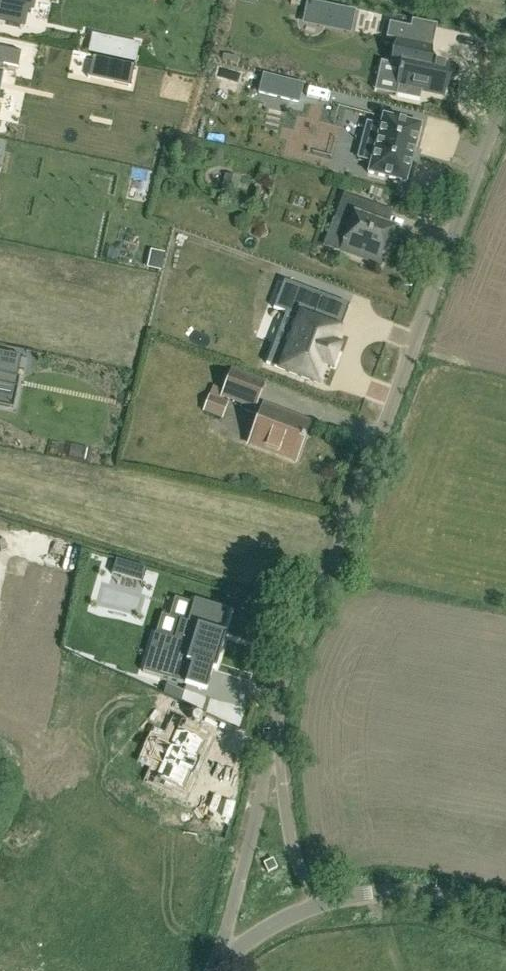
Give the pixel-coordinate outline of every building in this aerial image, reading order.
[(22,28),(26,10),(31,11),(33,0),(0,0),(0,23),(22,28)] [(304,18),(351,28),(354,13),(307,3),(304,18)] [(397,41),(392,65),(402,67),(401,72),(399,71),(398,75),(400,76),(396,96),(419,101),(421,91),(443,96),(449,67),(428,62),(431,48),(407,43),(410,28),(389,24),(386,39),(397,41)] [(109,39),(105,57),(134,63),(138,45),(109,39)] [(3,65),(17,68),(21,52),(0,48),(0,79),(3,65)] [(120,62),(115,84),(130,87),(135,65),(120,62)] [(302,85),(264,76),(259,93),(298,103),(302,85)] [(367,124),(358,159),(371,162),(368,174),(405,183),(420,126),(383,116),(380,127),(367,124)] [(341,251),(364,260),(380,265),(393,230),(371,221),(376,206),(344,194),(335,219),(350,225),(341,251)] [(152,251),(148,267),(160,270),(164,254),(152,251)] [(274,344),(266,364),(317,383),(324,365),(330,368),(337,350),(331,348),(337,331),(313,322),(323,296),(284,281),(273,309),(301,319),(289,349),(274,344)] [(13,408),(17,392),(14,392),(14,388),(17,389),(20,378),(17,377),(21,356),(0,352),(0,353),(1,354),(0,360),(0,406),(13,408)] [(295,460),(309,424),(309,423),(263,405),(263,406),(256,404),(263,385),(231,372),(224,390),(222,396),(242,404),(240,409),(259,416),(249,443),(295,460)] [(213,386),(209,395),(220,400),(222,396),(224,390),(213,386)] [(126,564),(126,563),(116,560),(116,561),(111,575),(113,575),(114,574),(122,577),(126,564)] [(226,635),(223,634),(230,611),(194,600),(193,604),(187,623),(180,620),(174,640),(156,634),(154,634),(142,672),(186,685),(186,686),(206,692),(213,671),(215,672),(226,635)] [(161,766),(155,779),(167,784),(167,785),(170,787),(171,786),(182,791),(190,773),(193,774),(194,773),(192,772),(196,764),(198,765),(198,763),(195,762),(204,744),(176,732),(170,745),(161,766)] [(273,859),(264,864),(268,873),(277,868),(273,859)]
